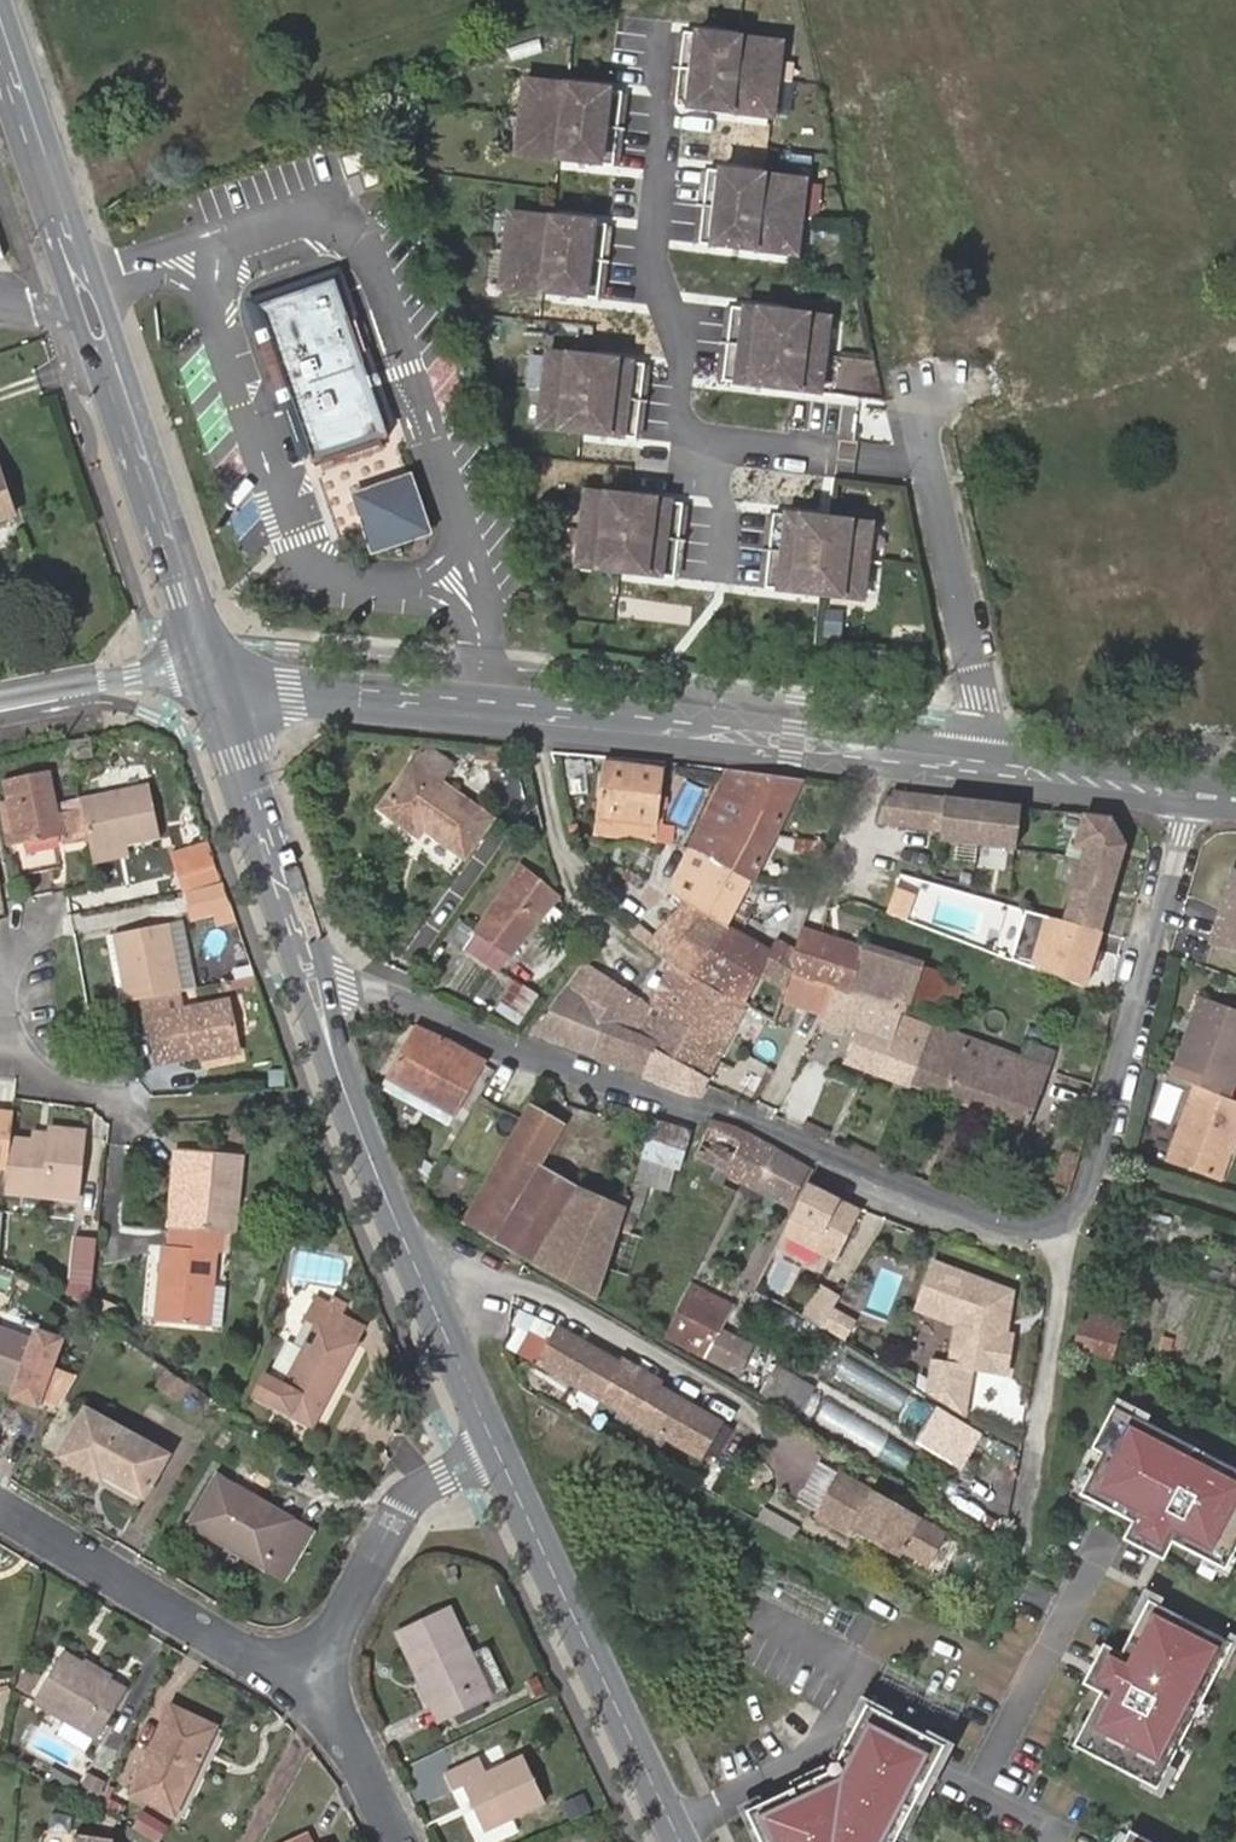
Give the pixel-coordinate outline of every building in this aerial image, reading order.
[(684,32),(677,31),(668,104),(676,105),(684,32)] [(739,39),(684,32),(676,105),(770,116),(778,43),(739,39)] [(568,86),(528,81),(520,154),(559,159),(614,166),(622,92),(568,86)] [(630,93),(622,92),(614,166),(621,166),(630,93)] [(362,190),(365,189),(381,185),(368,149),(358,152),(334,160),(341,181),(358,176),(362,190)] [(708,170),(701,169),(692,242),(700,243),(708,170)] [(763,176),(708,170),(700,243),(793,254),(802,181),(763,176)] [(552,219),(513,214),(504,287),(544,292),(598,298),(607,225),(552,219)] [(614,226),(607,225),(598,298),(605,299),(614,226)] [(391,432),(342,294),(338,295),(332,277),(262,300),(269,320),(264,322),(311,460),(391,432)] [(732,308),(725,307),(716,380),(723,380),(732,308)] [(786,314),(732,308),(723,380),(817,392),(826,319),(786,314)] [(591,358),(551,354),(543,427),(582,431),(637,438),(645,365),(591,358)] [(652,366),(645,365),(637,438),(644,439),(652,366)] [(412,476),(358,495),(376,549),(431,530),(412,476)] [(0,479),(0,521),(13,517),(0,479)] [(629,498),(590,493),(581,566),(620,571),(675,577),(683,504),(629,498)] [(691,505),(683,504),(675,577),(682,578),(682,575),(691,505)] [(759,588),(766,589),(775,515),(767,514),(759,588)] [(872,526),(775,515),(766,589),(863,600),(872,526)] [(411,764),(378,812),(420,842),(426,833),(465,860),(492,821),(411,764)] [(662,771),(603,766),(597,819),(657,825),(662,771)] [(749,882),(799,783),(726,773),(689,850),(749,882)] [(77,845),(70,813),(48,817),(40,777),(0,785),(0,840),(2,852),(0,852),(0,879),(1,884),(49,874),(43,845),(56,842),(57,849),(77,845)] [(136,790),(68,804),(70,813),(77,845),(79,856),(112,849),(146,843),(136,790)] [(936,833),(939,800),(887,794),(886,800),(880,800),(872,825),(936,833)] [(1010,851),(1015,809),(939,800),(936,833),(935,842),(1010,851)] [(1100,934),(1121,846),(1105,819),(1079,816),(1071,848),(1082,850),(1064,925),(1100,934)] [(79,856),(81,867),(114,860),(112,849),(79,856)] [(726,927),(749,882),(689,850),(668,893),(705,915),(726,927)] [(177,897),(219,888),(209,860),(171,866),(177,897)] [(522,868),(465,951),(498,972),(558,899),(522,868)] [(1210,941),(1235,950),(1235,871),(1233,870),(1210,941)] [(227,911),(219,888),(177,897),(192,922),(227,911)] [(664,961),(705,915),(686,903),(647,947),(664,961)] [(1030,968),(1044,919),(1026,914),(1013,962),(1030,968)] [(664,961),(671,966),(689,976),(729,929),(726,927),(705,915),(664,961)] [(1086,989),(1100,934),(1064,925),(1044,919),(1030,968),(1086,989)] [(180,924),(166,926),(177,994),(179,994),(193,991),(180,924)] [(113,936),(124,1004),(141,1001),(177,994),(166,926),(113,936)] [(780,1007),(781,1005),(791,973),(792,956),(794,950),(776,940),(770,950),(729,929),(689,976),(743,1009),(752,991),(780,1007)] [(791,973),(834,989),(847,993),(860,950),(801,931),(794,950),(792,956),(791,973)] [(860,950),(847,993),(899,1012),(907,1015),(908,1012),(921,969),(860,950)] [(612,983),(584,965),(534,1034),(592,1057),(604,1027),(589,1018),(612,983)] [(647,1078),(700,1099),(707,1086),(746,1011),(743,1009),(689,976),(671,966),(663,982),(657,993),(649,1007),(638,1027),(663,1041),(647,1078)] [(921,969),(908,1012),(949,1026),(963,982),(921,969)] [(592,1057),(647,1078),(663,1041),(638,1027),(649,1007),(657,993),(648,987),(620,970),(612,983),(589,1018),(604,1027),(592,1057)] [(794,1010),(823,1021),(834,989),(791,973),(781,1005),(787,1007),(786,1012),(792,1014),(794,1010)] [(654,977),(648,987),(657,993),(663,982),(654,977)] [(522,1022),(540,994),(519,981),(501,1010),(522,1022)] [(845,1062),(910,1086),(931,1029),(898,1016),(899,1012),(847,993),(834,989),(823,1021),(819,1031),(839,1038),(844,1029),(855,1032),(845,1062)] [(177,994),(141,1001),(152,1068),(235,1054),(226,1008),(183,1016),(179,994),(177,994)] [(1191,1083),(1195,1084),(1226,1095),(1235,1067),(1235,1013),(1197,1000),(1175,1061),(1196,1068),(1191,1083)] [(931,1029),(910,1086),(1028,1129),(1048,1072),(1020,1062),(931,1029)] [(455,1117),(486,1064),(414,1031),(387,1080),(455,1117)] [(1026,1043),(1020,1062),(1048,1072),(1055,1054),(1026,1043)] [(1195,1084),(1169,1159),(1221,1176),(1235,1132),(1235,1098),(1226,1095),(1195,1084)] [(494,1241),(537,1169),(562,1128),(529,1109),(466,1225),(494,1241)] [(690,1135),(654,1123),(642,1159),(675,1169),(680,1171),(690,1135)] [(695,1157),(727,1173),(746,1136),(712,1123),(695,1157)] [(2,1162),(1,1187),(72,1192),(78,1127),(44,1125),(44,1128),(43,1139),(22,1138),(4,1137),(2,1162)] [(24,1127),(22,1138),(43,1139),(44,1128),(24,1127)] [(786,1206),(806,1166),(746,1136),(727,1173),(726,1175),(786,1206)] [(222,1232),(230,1233),(235,1154),(174,1149),(174,1170),(183,1171),(179,1229),(222,1232)] [(642,1159),(634,1183),(667,1195),(675,1169),(642,1159)] [(494,1241),(534,1264),(576,1192),(537,1169),(494,1241)] [(859,1215),(805,1188),(780,1239),(834,1266),(859,1215)] [(534,1264),(596,1300),(624,1213),(576,1192),(534,1264)] [(179,1229),(171,1229),(170,1249),(163,1249),(156,1322),(208,1325),(214,1251),(220,1251),(222,1232),(179,1229)] [(642,1236),(619,1229),(607,1265),(630,1273),(642,1236)] [(94,1292),(97,1245),(75,1243),(71,1291),(94,1292)] [(936,1266),(917,1313),(956,1329),(946,1368),(968,1373),(1003,1380),(1011,1341),(999,1339),(1003,1324),(1007,1325),(1013,1298),(936,1266)] [(1157,1348),(1205,1368),(1235,1295),(1187,1275),(1157,1348)] [(832,1310),(839,1298),(821,1288),(802,1321),(820,1330),(832,1310)] [(768,1302),(755,1295),(752,1301),(765,1309),(768,1302)] [(725,1318),(684,1296),(675,1314),(679,1317),(668,1340),(705,1360),(717,1336),(725,1318)] [(348,1316),(315,1299),(303,1320),(316,1326),(286,1383),(274,1406),(311,1426),(356,1344),(337,1334),(348,1316)] [(832,1310),(820,1330),(842,1344),(854,1323),(832,1310)] [(1111,1365),(1126,1320),(1093,1310),(1078,1354),(1111,1365)] [(366,1326),(348,1316),(337,1334),(356,1344),(366,1326)] [(555,1328),(534,1363),(697,1458),(718,1423),(654,1386),(657,1382),(620,1360),(618,1365),(555,1328)] [(32,1342),(0,1330),(0,1388),(13,1393),(11,1400),(31,1407),(41,1380),(43,1381),(57,1343),(35,1335),(32,1342)] [(717,1336),(705,1360),(726,1370),(737,1347),(717,1336)] [(269,1366),(284,1374),(299,1348),(284,1339),(269,1366)] [(840,1352),(829,1375),(903,1412),(914,1389),(840,1352)] [(968,1373),(946,1368),(931,1365),(925,1395),(959,1416),(968,1373)] [(151,1389),(179,1402),(188,1382),(161,1369),(151,1389)] [(794,1421),(813,1387),(785,1370),(765,1404),(794,1421)] [(274,1406),(286,1383),(266,1373),(254,1395),(274,1406)] [(13,1393),(0,1388),(0,1396),(11,1400),(13,1393)] [(828,1395),(815,1414),(874,1454),(887,1436),(828,1395)] [(1109,1408),(1087,1451),(1098,1457),(1077,1498),(1131,1525),(1123,1541),(1163,1562),(1172,1545),(1221,1571),(1235,1542),(1235,1472),(1109,1408)] [(167,1456),(85,1410),(57,1458),(98,1481),(101,1475),(143,1498),(167,1456)] [(985,1439),(939,1413),(920,1447),(966,1473),(985,1439)] [(817,1509),(837,1474),(821,1464),(800,1500),(817,1509)] [(817,1509),(813,1515),(847,1534),(850,1529),(889,1551),(899,1548),(924,1563),(941,1534),(837,1474),(817,1509)] [(267,1571),(294,1522),(217,1477),(188,1525),(267,1571)] [(763,1507),(755,1521),(789,1541),(797,1527),(763,1507)] [(314,1534),(294,1522),(267,1571),(286,1582),(314,1534)] [(769,1564),(754,1592),(841,1637),(856,1610),(769,1564)] [(1228,1644),(1145,1602),(1118,1654),(1099,1645),(1079,1686),(1097,1695),(1070,1748),(1154,1790),(1228,1644)] [(445,1610),(395,1634),(439,1723),(489,1699),(468,1656),(445,1610)] [(484,1648),(468,1656),(489,1699),(505,1692),(484,1648)] [(123,1691),(61,1655),(32,1704),(93,1740),(123,1691)] [(763,1841),(898,1841),(934,1771),(946,1747),(868,1707),(855,1731),(834,1772),(749,1812),(763,1841)] [(212,1727),(170,1708),(132,1794),(174,1813),(212,1727)] [(485,1775),(507,1766),(500,1751),(479,1761),(479,1762),(485,1775)] [(479,1762),(445,1778),(453,1793),(463,1789),(483,1832),(543,1805),(523,1759),(507,1766),(485,1775),(479,1762)] [(1128,1832),(1123,1841),(1146,1841),(1128,1832)]
